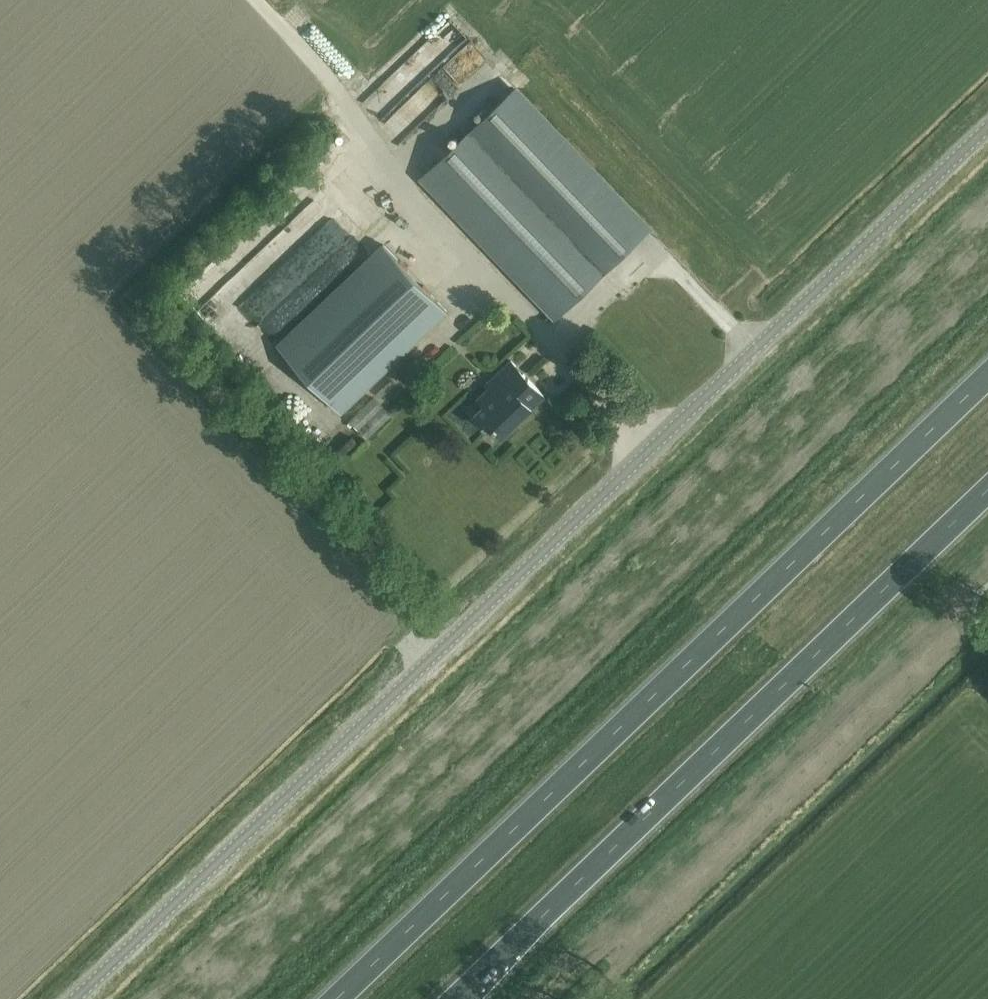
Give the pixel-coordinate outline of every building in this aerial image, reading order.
[(358,98),(373,115),(427,63),(412,47),(358,98)] [(430,66),(383,110),(402,131),(449,87),(430,66)] [(554,320),(648,230),(518,95),(514,90),(504,99),(420,180),(554,320)] [(250,258),(311,200),(296,185),(235,243),(250,258)] [(446,312),(383,245),(277,346),(340,412),(446,312)] [(298,276),(252,321),(264,333),(310,288),(298,276)] [(501,437),(544,397),(510,361),(486,385),(496,395),(473,416),(487,430),(491,426),(501,437)] [(391,416),(374,397),(350,420),(367,438),(391,416)]
